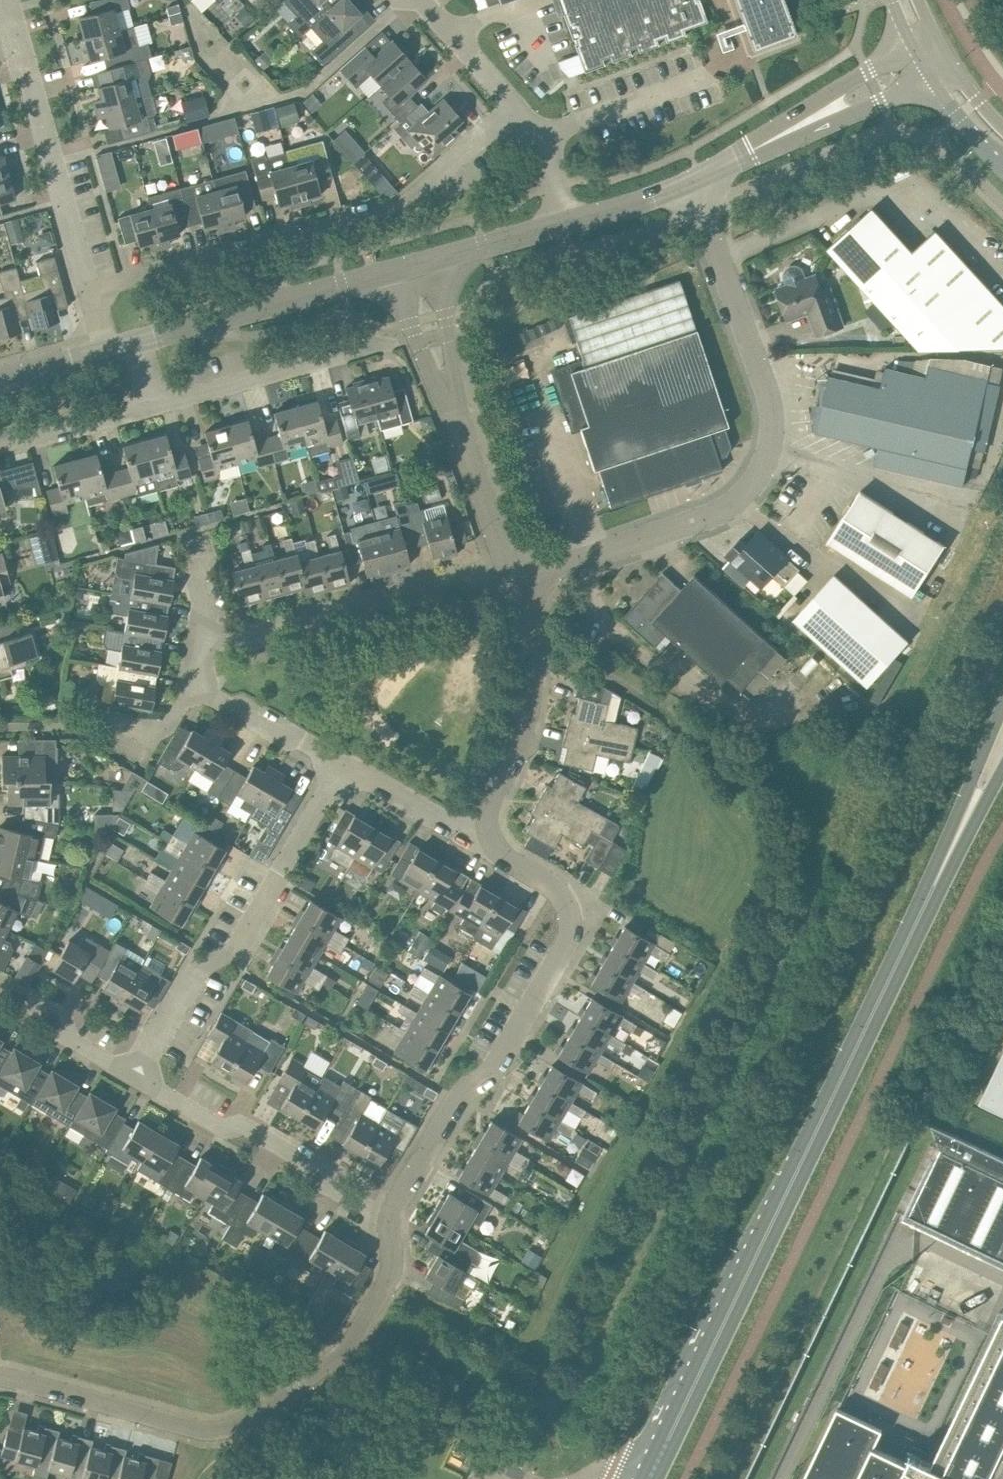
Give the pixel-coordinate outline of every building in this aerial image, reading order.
[(85,39),(120,29),(115,11),(130,7),(128,0),(96,0),(100,12),(79,18),(85,39)] [(311,26),(310,25),(340,0),(286,0),(284,1),(297,15),(288,23),(299,37),(311,26)] [(311,26),(322,39),(310,50),(323,64),(374,19),(361,5),(357,9),(349,0),(340,0),(310,25),(311,26)] [(573,39),(575,38),(576,42),(574,43),(585,72),(605,64),(603,59),(611,56),(613,61),(632,54),(630,49),(638,46),(640,52),(659,45),(657,39),(665,37),(667,42),(686,35),(684,30),(707,21),(699,0),(559,0),(573,39)] [(753,50),(796,34),(784,0),(735,0),(753,50)] [(180,11),(178,3),(167,6),(169,14),(180,11)] [(172,23),(183,20),(181,13),(170,16),(172,23)] [(117,66),(132,62),(132,61),(146,57),(152,56),(148,43),(138,46),(133,26),(120,29),(85,39),(91,60),(113,54),(117,66)] [(371,73),(381,85),(409,60),(392,40),(374,56),(365,45),(339,68),(356,87),(371,73)] [(132,62),(117,66),(96,72),(100,86),(98,86),(101,98),(99,101),(94,102),(96,110),(152,94),(147,81),(150,72),(146,57),(132,61),(132,62)] [(409,60),(381,85),(391,96),(383,103),(397,118),(385,129),(388,132),(418,105),(409,95),(426,79),(409,60)] [(151,94),(96,110),(98,116),(103,115),(106,116),(110,128),(119,125),(123,139),(151,131),(146,113),(153,111),(154,107),(151,94)] [(210,115),(208,110),(204,94),(180,101),(186,122),(210,115)] [(444,98),(429,112),(415,124),(423,133),(417,139),(432,157),(459,133),(453,126),(461,119),(444,98)] [(292,104),(253,109),(256,128),(281,124),(280,113),(293,111),(292,104)] [(198,125),(202,141),(237,131),(233,115),(198,125)] [(197,128),(173,135),(177,149),(201,141),(197,128)] [(166,138),(153,141),(156,151),(164,154),(170,152),(166,138)] [(358,144),(347,155),(353,162),(364,153),(365,152),(358,144)] [(111,151),(96,155),(101,171),(102,176),(104,181),(112,179),(116,171),(111,151)] [(290,166),(301,205),(309,203),(307,198),(321,194),(317,180),(330,176),(324,152),(310,155),(311,160),(290,166)] [(301,205),(290,166),(287,153),(266,158),(266,155),(251,158),(261,195),(275,192),(279,206),(293,202),(294,207),(301,205)] [(353,162),(374,186),(385,177),(364,153),(353,162)] [(9,177),(3,155),(0,156),(0,180),(9,177)] [(213,179),(227,229),(234,227),(233,222),(233,218),(245,215),(244,210),(256,207),(246,170),(213,179)] [(0,180),(0,202),(15,198),(9,177),(0,180)] [(180,188),(183,199),(190,225),(203,221),(204,227),(216,223),(219,226),(220,230),(227,229),(213,179),(213,178),(180,188)] [(190,225),(183,199),(150,208),(161,247),(168,245),(167,240),(168,237),(180,233),(179,228),(190,225)] [(842,263),(895,322),(920,350),(1002,347),(1002,303),(936,229),(913,251),(873,207),(828,248),(842,263)] [(154,249),(161,247),(150,208),(118,217),(125,243),(137,240),(138,245),(150,241),(153,244),(154,249)] [(5,221),(10,241),(22,239),(16,218),(5,221)] [(54,256),(37,262),(40,275),(20,280),(23,291),(30,317),(29,317),(32,328),(54,322),(51,311),(68,306),(54,256)] [(644,273),(640,264),(631,268),(635,277),(644,273)] [(816,274),(806,278),(804,271),(801,267),(796,265),(791,265),(786,269),(784,273),(784,278),(787,285),(777,288),(788,320),(815,310),(822,333),(844,325),(830,287),(822,290),(816,274)] [(20,280),(16,266),(0,271),(0,274),(6,295),(0,297),(0,337),(16,332),(13,322),(29,317),(30,317),(23,291),(20,280)] [(702,481),(701,477),(722,470),(718,458),(726,455),(731,446),(725,427),(728,426),(679,279),(568,316),(583,360),(556,369),(566,398),(562,399),(572,431),(580,428),(594,470),(598,469),(610,507),(684,482),(686,486),(702,481)] [(559,314),(495,341),(505,364),(568,337),(559,314)] [(929,363),(926,376),(886,366),(881,387),(829,375),(823,402),(811,415),(813,430),(816,431),(816,432),(879,447),(874,465),(964,485),(969,465),(980,467),(988,438),(1000,386),(1002,372),(1002,367),(965,358),(931,357),(929,363)] [(366,378),(377,417),(381,430),(413,420),(405,391),(394,394),(389,375),(381,378),(380,375),(366,378)] [(377,417),(366,378),(353,382),(354,385),(346,388),(351,407),(340,410),(347,439),(359,435),(356,423),(377,417)] [(296,406),(306,443),(309,455),(330,450),(330,446),(343,442),(337,418),(324,422),(318,400),(296,406)] [(286,449),(306,443),(296,406),(274,412),(280,434),(267,438),(273,461),(288,457),(286,449)] [(258,466),(273,461),(267,438),(254,441),(248,419),(226,426),(236,463),(256,457),(258,466)] [(239,474),(236,463),(226,426),(205,432),(208,443),(202,445),(203,450),(202,452),(200,453),(199,455),(199,457),(198,460),(198,462),(199,465),(200,468),(201,470),(204,481),(219,477),(220,480),(239,474)] [(144,440),(158,490),(178,484),(177,480),(192,476),(185,452),(172,455),(166,434),(144,440)] [(139,495),(158,490),(144,440),(123,446),(128,468),(116,471),(122,495),(137,491),(139,495)] [(122,495),(116,471),(115,471),(114,468),(111,467),(107,467),(107,464),(101,466),(97,453),(75,459),(85,496),(87,505),(122,495)] [(350,457),(332,461),(338,483),(356,479),(350,457)] [(85,496),(75,459),(53,465),(59,487),(46,490),(53,514),(68,510),(66,502),(85,496)] [(33,465),(12,471),(10,467),(0,470),(0,509),(5,507),(1,491),(16,486),(34,486),(36,494),(41,493),(33,465)] [(397,472),(364,481),(367,493),(400,484),(397,472)] [(346,486),(334,489),(337,500),(349,497),(346,486)] [(946,545),(878,501),(861,490),(828,541),(913,596),(946,545)] [(408,512),(416,541),(427,538),(432,557),(440,555),(441,558),(457,554),(444,503),(420,510),(417,501),(406,504),(408,512)] [(207,514),(210,522),(224,518),(221,510),(207,514)] [(376,524),(389,572),(403,569),(402,565),(410,563),(405,544),(416,541),(408,512),(375,521),(376,524)] [(210,522),(207,514),(194,518),(197,525),(210,522)] [(389,572),(376,524),(354,530),(367,575),(375,573),(375,576),(389,572)] [(33,562),(56,557),(51,530),(27,535),(33,562)] [(763,587),(774,575),(785,586),(801,568),(771,542),(770,543),(758,533),(760,531),(759,530),(752,538),(746,544),(740,539),(726,554),(763,587)] [(319,555),(328,589),(349,583),(340,550),(339,550),(335,533),(326,535),(331,552),(319,555)] [(284,593),(305,587),(298,561),(291,537),(283,539),(287,556),(274,559),(284,593)] [(328,589),(319,555),(314,539),(306,541),(310,558),(298,561),(305,587),(307,595),(328,589)] [(247,540),(238,542),(240,551),(241,550),(249,548),(247,540)] [(131,596),(163,602),(170,603),(177,567),(156,563),(159,543),(125,552),(124,557),(117,556),(115,571),(119,577),(134,579),(131,596)] [(263,598),(284,593),(274,559),(270,543),(262,545),(263,549),(251,553),(263,598)] [(263,598),(251,553),(249,548),(241,550),(246,567),(232,571),(242,604),(263,598)] [(9,581),(2,554),(0,555),(0,584),(9,581)] [(778,650),(704,583),(695,574),(682,589),(663,572),(623,617),(656,647),(668,634),(723,683),(728,677),(742,690),(778,650)] [(909,641),(850,587),(835,574),(795,619),(869,685),(909,641)] [(163,602),(131,596),(111,592),(109,607),(112,612),(127,615),(125,631),(157,637),(164,638),(168,615),(170,603),(163,602)] [(25,663),(23,658),(37,654),(31,632),(22,634),(18,620),(0,625),(0,679),(13,675),(11,667),(25,663)] [(118,667),(151,672),(158,674),(162,650),(155,649),(157,637),(125,631),(105,628),(102,642),(106,648),(121,650),(118,667)] [(151,672),(118,667),(99,663),(96,678),(100,683),(115,686),(112,703),(151,710),(158,674),(151,672)] [(566,728),(634,745),(638,728),(614,722),(621,696),(605,686),(578,680),(574,695),(579,696),(575,712),(571,711),(566,728)] [(184,763),(194,768),(215,733),(207,728),(203,735),(192,729),(185,740),(174,734),(158,761),(169,768),(170,767),(172,768),(176,769),(181,767),(183,765),(184,763)] [(630,762),(634,745),(566,728),(562,746),(567,747),(563,763),(593,770),(597,754),(630,762)] [(223,738),(215,733),(194,768),(213,780),(207,790),(219,797),(223,790),(235,770),(223,763),(230,751),(219,745),(223,738)] [(7,779),(47,779),(50,779),(56,779),(56,738),(26,739),(26,755),(2,755),(2,779),(7,779)] [(646,750),(631,784),(646,790),(661,756),(646,750)] [(256,804),(276,769),(268,765),(264,771),(253,765),(237,793),(244,797),(239,806),(251,813),(256,804)] [(284,774),(276,769),(256,804),(265,809),(258,821),(280,833),(292,813),(280,806),(291,787),(280,781),(284,774)] [(147,779),(132,771),(126,780),(122,789),(133,790),(135,788),(140,791),(141,790),(141,789),(146,781),(147,780),(147,779)] [(539,800),(611,840),(619,827),(618,823),(578,801),(586,787),(559,772),(551,786),(547,784),(539,800)] [(32,819),(57,824),(58,794),(52,794),(52,779),(50,779),(47,779),(7,779),(7,803),(32,803),(32,819)] [(141,789),(141,790),(148,794),(154,784),(147,780),(146,781),(141,789)] [(235,797),(223,790),(219,797),(231,804),(235,797)] [(614,841),(611,840),(539,800),(530,815),(534,817),(526,832),(531,834),(525,846),(547,858),(561,832),(583,844),(585,840),(593,845),(585,860),(598,868),(614,841)] [(348,867),(372,826),(354,815),(356,814),(346,808),(327,840),(336,846),(330,856),(348,867)] [(95,814),(95,829),(108,831),(119,814),(95,814)] [(119,817),(113,827),(119,831),(124,833),(130,823),(119,817)] [(57,824),(32,819),(29,818),(26,832),(0,826),(0,849),(34,857),(39,858),(41,849),(45,834),(55,836),(57,824)] [(209,821),(205,827),(217,833),(220,827),(209,821)] [(390,836),(372,826),(348,867),(366,878),(373,866),(382,872),(401,840),(391,835),(390,836)] [(173,834),(168,841),(214,867),(225,848),(195,831),(187,843),(173,834)] [(214,867),(168,841),(164,848),(179,857),(172,868),(203,886),(214,867)] [(418,890),(436,859),(419,849),(420,847),(410,841),(391,873),(400,878),(399,880),(418,890)] [(614,841),(598,868),(613,876),(623,859),(626,853),(628,850),(627,849),(614,841)] [(37,899),(42,880),(40,879),(42,869),(32,866),(34,857),(0,849),(0,871),(13,874),(8,889),(37,899)] [(454,869),(436,859),(418,890),(435,901),(431,907),(442,913),(445,907),(448,909),(468,876),(455,868),(454,869)] [(192,905),(203,886),(172,868),(166,880),(151,871),(147,878),(192,905)] [(180,924),(192,905),(147,878),(142,886),(157,894),(150,906),(180,924)] [(475,936),(498,896),(481,885),(482,883),(472,878),(452,910),(465,917),(459,926),(475,936)] [(86,885),(78,899),(93,907),(101,894),(86,885)] [(37,899),(8,889),(3,903),(0,901),(0,926),(8,930),(18,911),(29,917),(30,915),(36,918),(44,902),(37,900),(37,899)] [(516,906),(498,896),(475,936),(474,938),(491,947),(497,936),(498,937),(505,926),(514,932),(527,910),(517,904),(516,906)] [(311,899),(300,918),(344,944),(348,937),(334,929),(341,916),(311,899)] [(344,944),(300,918),(289,937),(319,954),(325,943),(340,952),(344,944)] [(382,922),(378,928),(386,934),(392,925),(386,921),(382,922)] [(8,930),(0,926),(0,968),(3,970),(13,949),(10,941),(4,938),(8,930)] [(397,926),(389,938),(420,957),(432,938),(420,931),(416,937),(397,926)] [(613,945),(643,963),(650,951),(665,960),(669,953),(625,926),(613,945)] [(94,977),(96,973),(110,949),(87,935),(81,945),(69,939),(53,967),(73,979),(79,969),(94,977)] [(319,954),(289,937),(278,955),(323,982),(327,975),(312,966),(319,954)] [(190,946),(180,940),(175,947),(186,953),(190,946)] [(117,1005),(141,963),(141,962),(144,958),(116,941),(111,949),(110,949),(96,973),(107,979),(102,987),(113,993),(109,1000),(117,1005)] [(431,945),(423,958),(444,970),(452,957),(431,945)] [(602,964),(632,981),(639,970),(654,979),(658,971),(643,963),(613,945),(602,964)] [(323,982),(278,955),(267,975),(296,992),(303,980),(318,989),(323,982)] [(27,956),(15,977),(28,985),(40,963),(27,956)] [(171,980),(141,963),(117,1005),(125,1010),(129,1003),(139,1009),(144,1001),(154,1007),(171,980)] [(647,990),(632,981),(602,964),(591,983),(621,1001),(628,989),(643,997),(647,990)] [(458,1011),(470,992),(439,975),(424,966),(420,973),(435,982),(428,993),(458,1011)] [(256,985),(245,978),(241,986),(252,992),(256,985)] [(417,1012),(447,1030),(458,1011),(428,993),(413,985),(409,992),(424,1001),(417,1012)] [(362,993),(357,1002),(367,1008),(372,1000),(362,993)] [(580,1016),(611,1034),(617,1023),(633,1032),(637,1025),(621,1015),(622,1015),(592,997),(580,1016)] [(447,1030),(417,1012),(402,1003),(398,1011),(413,1019),(406,1031),(436,1048),(447,1030)] [(295,1007),(291,1014),(301,1021),(305,1014),(295,1007)] [(228,1071),(252,1029),(222,1011),(208,1035),(220,1043),(210,1060),(228,1071)] [(307,1015),(303,1022),(314,1028),(318,1021),(307,1015)] [(625,1043),(611,1034),(580,1016),(569,1035),(600,1053),(606,1041),(621,1050),(625,1043)] [(436,1048),(406,1031),(391,1022),(387,1029),(402,1038),(395,1050),(425,1068),(436,1048)] [(270,1040),(252,1029),(228,1071),(246,1081),(257,1064),(270,1071),(285,1045),(271,1037),(270,1040)] [(600,1053),(569,1035),(558,1054),(588,1072),(595,1060),(610,1069),(614,1061),(600,1053)] [(12,1050),(0,1043),(0,1070),(12,1050)] [(50,1073),(38,1066),(40,1062),(14,1047),(12,1050),(0,1070),(0,1085),(31,1103),(50,1073)] [(980,1102),(1002,1113),(1002,1054),(980,1102)] [(376,1056),(372,1063),(383,1069),(387,1062),(376,1056)] [(299,1117),(323,1075),(291,1057),(278,1079),(292,1087),(281,1106),(299,1117)] [(552,1064),(541,1084),(571,1101),(577,1090),(592,1099),(597,1091),(582,1083),(582,1082),(552,1064)] [(31,1103),(69,1126),(88,1095),(76,1088),(78,1084),(52,1069),(50,1073),(31,1103)] [(340,1085),(323,1075),(299,1117),(317,1127),(328,1108),(341,1115),(358,1088),(343,1079),(340,1085)] [(571,1101),(541,1084),(530,1102),(560,1120),(566,1109),(581,1117),(586,1110),(571,1101)] [(438,1092),(427,1086),(423,1093),(434,1099),(438,1092)] [(371,1096),(358,1088),(341,1115),(354,1123),(343,1143),(360,1153),(379,1123),(362,1112),(371,1096)] [(107,1148),(121,1125),(125,1117),(113,1110),(116,1106),(90,1091),(88,1095),(69,1126),(107,1148)] [(575,1129),(560,1120),(530,1102),(518,1121),(548,1139),(556,1127),(570,1136),(575,1129)] [(386,1109),(379,1123),(360,1153),(379,1164),(390,1144),(403,1152),(418,1126),(405,1118),(404,1119),(386,1109)] [(142,1159),(161,1128),(149,1122),(147,1125),(139,1120),(132,1131),(121,1125),(107,1148),(106,1151),(127,1163),(133,1154),(142,1159)] [(492,1120),(480,1139),(525,1165),(529,1158),(515,1149),(522,1137),(492,1120)] [(931,1123),(936,1136),(938,1143),(941,1149),(909,1215),(914,1218),(1002,1261),(1002,1158),(952,1133),(931,1123)] [(168,1187),(183,1161),(173,1155),(179,1144),(171,1139),(173,1135),(161,1128),(142,1159),(152,1165),(146,1174),(168,1187)] [(525,1165),(480,1139),(469,1158),(499,1175),(506,1164),(521,1173),(525,1165)] [(586,1148),(577,1163),(588,1169),(589,1168),(597,1155),(586,1148)] [(204,1196),(223,1165),(211,1158),(209,1161),(201,1156),(194,1168),(183,1161),(168,1187),(190,1200),(195,1190),(204,1196)] [(499,1175),(469,1158),(458,1177),(488,1195),(488,1194),(503,1203),(508,1196),(493,1187),(499,1175)] [(223,1165),(204,1196),(214,1201),(208,1211),(230,1224),(245,1198),(234,1192),(241,1180),(233,1175),(235,1172),(223,1165)] [(437,1213),(465,1229),(470,1220),(480,1225),(492,1204),(466,1189),(460,1199),(449,1192),(437,1213)] [(256,1204),(245,1198),(230,1224),(222,1237),(236,1246),(244,1232),(252,1236),(257,1227),(267,1232),(285,1201),(273,1195),(271,1198),(263,1193),(256,1204)] [(297,1208),(285,1201),(267,1232),(276,1238),(270,1247),(292,1260),(307,1234),(297,1228),(303,1217),(295,1212),(297,1208)] [(459,1238),(465,1229),(437,1213),(425,1233),(437,1240),(430,1250),(434,1253),(435,1252),(465,1271),(471,1262),(477,1265),(479,1262),(480,1258),(480,1254),(478,1251),(477,1249),(459,1238)] [(307,1234),(292,1260),(314,1273),(319,1263),(329,1269),(347,1238),(335,1231),(333,1234),(325,1229),(318,1241),(307,1234)] [(359,1245),(347,1238),(329,1269),(338,1274),(333,1284),(354,1297),(369,1271),(359,1265),(365,1253),(357,1248),(359,1245)] [(435,1252),(434,1253),(427,1265),(431,1267),(426,1275),(437,1282),(430,1294),(458,1307),(470,1287),(460,1280),(465,1271),(435,1252)] [(1002,1455),(1002,1340),(941,1468),(911,1454),(907,1463),(874,1447),(883,1429),(838,1408),(804,1478),(992,1478),(1002,1455)] [(49,1468),(58,1437),(60,1430),(42,1425),(38,1427),(37,1431),(23,1427),(22,1434),(8,1430),(1,1455),(36,1464),(33,1474),(46,1478),(49,1468)] [(58,1437),(49,1468),(69,1474),(68,1478),(82,1478),(82,1477),(91,1446),(93,1439),(75,1434),(71,1437),(70,1440),(58,1437)] [(125,1455),(127,1448),(109,1443),(105,1446),(104,1449),(91,1446),(82,1477),(89,1478),(118,1478),(125,1455)] [(125,1455),(118,1478),(154,1478),(160,1458),(142,1453),(138,1455),(137,1458),(125,1455)]
